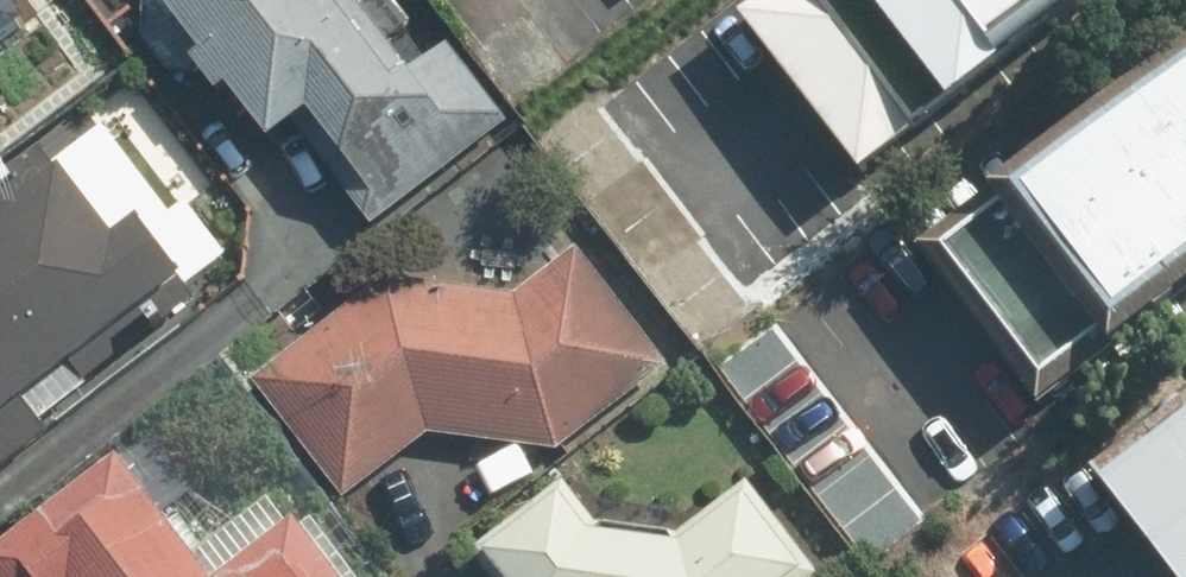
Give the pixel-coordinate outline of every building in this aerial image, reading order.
[(63,17),(50,0),(0,0),(0,65),(63,17)] [(455,45),(420,73),(365,0),(181,0),(222,52),(213,59),(238,92),(247,85),(290,141),(330,110),(344,128),(327,150),(384,224),(515,121),(455,45)] [(736,7),(860,172),(1091,0),(746,0),(736,7)] [(915,244),(1038,404),(1185,291),(1185,38),(915,244)] [(61,428),(55,420),(218,292),(159,217),(140,232),(84,162),(34,200),(23,186),(0,203),(0,473),(61,428)] [(438,435),(567,451),(677,364),(584,247),(523,294),(393,280),(263,378),(354,498),(438,435)] [(1100,471),(1183,576),(1185,576),(1185,405),(1100,471)] [(216,576),(122,454),(0,546),(0,576),(348,576),(297,512),(216,576)] [(751,476),(678,534),(609,525),(571,477),(477,548),(499,576),(819,576),(827,571),(751,476)]
